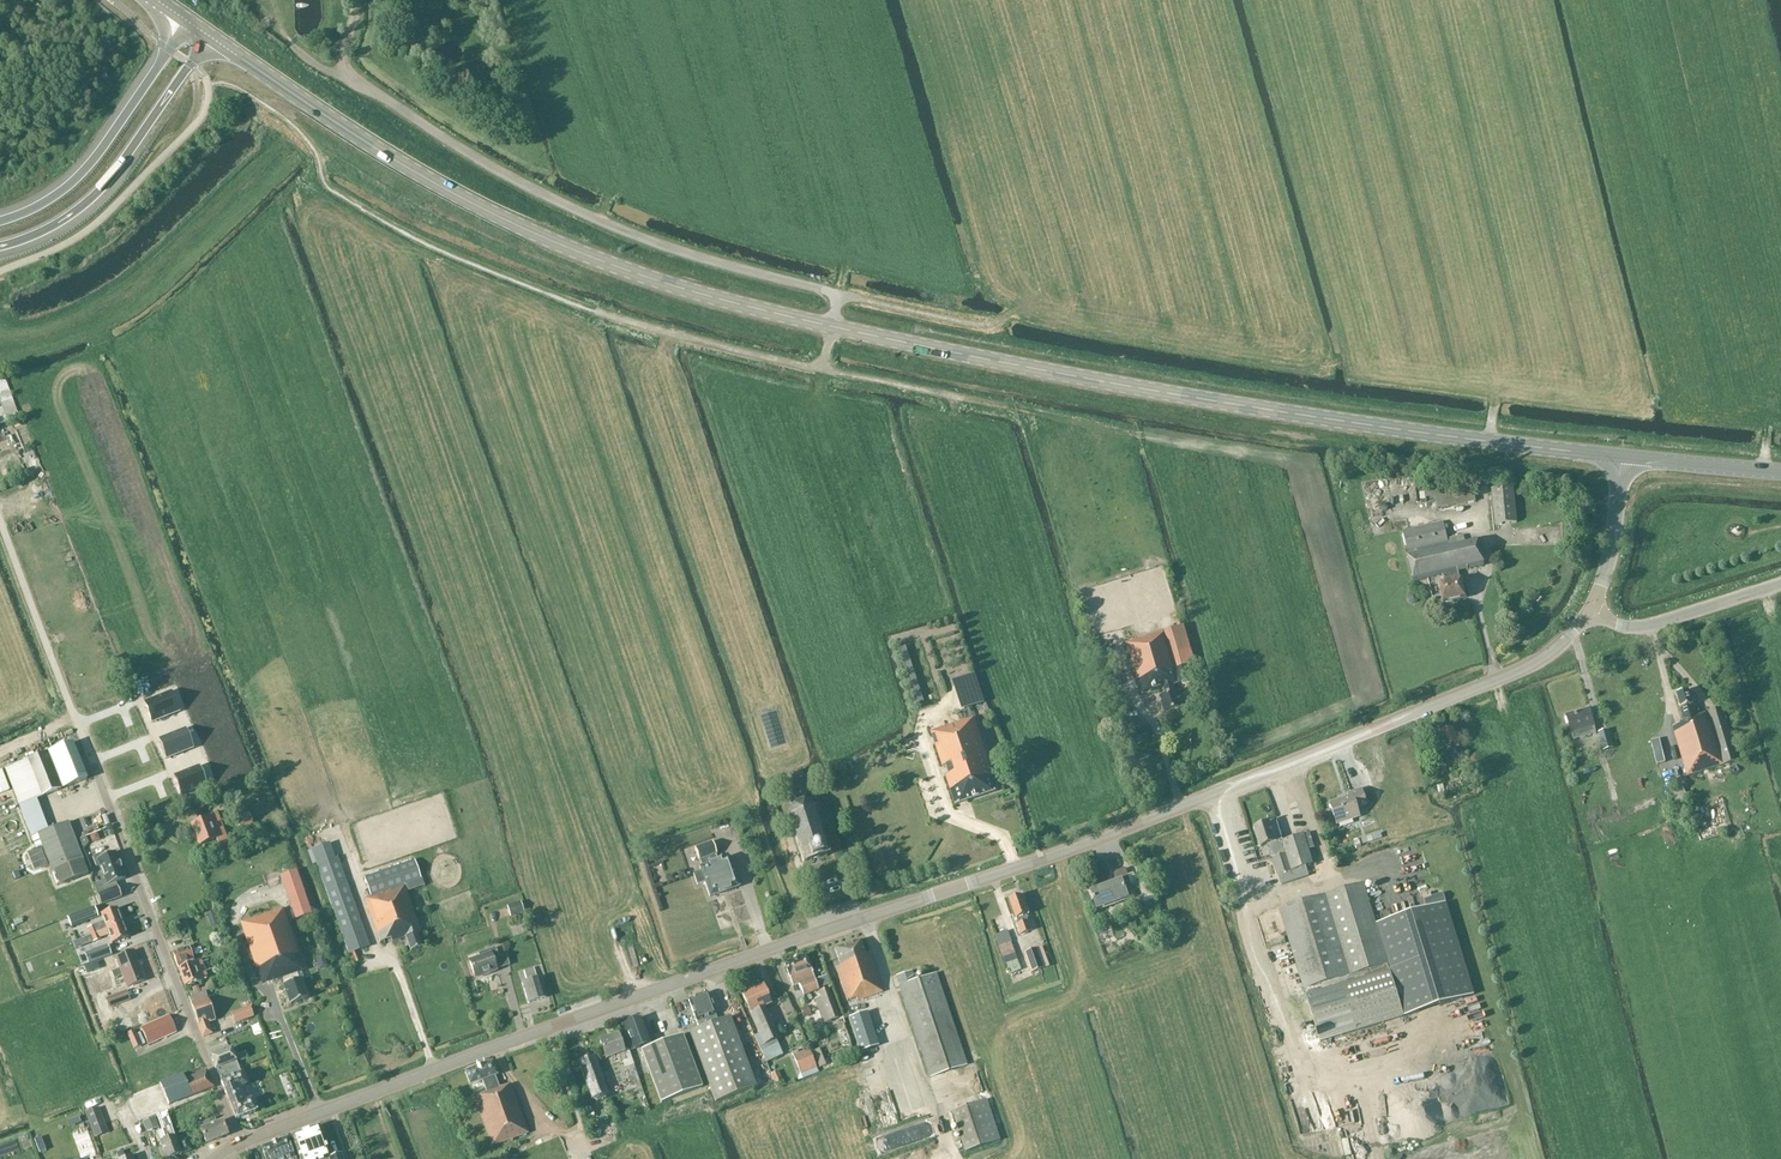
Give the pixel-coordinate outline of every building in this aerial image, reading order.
[(2,408),(0,409),(0,425),(20,418),(4,376),(0,378),(0,402),(2,408)] [(1473,483),(1446,479),(1423,482),(1425,498),(1435,496),(1437,508),(1476,502),(1473,483)] [(1516,523),(1513,487),(1491,490),(1495,526),(1516,523)] [(1448,546),(1447,540),(1443,523),(1402,532),(1408,556),(1408,555),(1414,582),(1442,576),(1444,583),(1438,585),(1443,603),(1465,598),(1461,579),(1460,580),(1458,572),(1467,570),(1467,569),(1484,565),(1477,540),(1464,543),(1448,546)] [(1463,536),(1447,540),(1448,546),(1464,543),(1463,536)] [(1417,596),(1415,595),(1411,595),(1409,597),(1410,601),(1412,603),(1416,603),(1418,600),(1417,596)] [(1198,678),(1183,626),(1125,642),(1140,693),(1150,690),(1151,692),(1163,689),(1165,695),(1159,697),(1163,713),(1182,708),(1177,692),(1175,692),(1173,686),(1178,684),(1198,678)] [(1114,652),(1112,644),(1096,650),(1098,657),(1114,652)] [(984,702),(974,673),(959,678),(968,707),(984,702)] [(1695,716),(1688,690),(1676,694),(1684,720),(1680,722),(1681,725),(1672,727),(1687,776),(1738,761),(1722,708),(1695,716)] [(146,707),(153,726),(180,716),(172,697),(146,707)] [(1590,709),(1566,716),(1571,733),(1586,729),(1588,736),(1586,737),(1588,744),(1598,741),(1594,727),(1595,727),(1590,709)] [(998,790),(973,717),(930,731),(955,804),(957,803),(957,804),(996,792),(996,791),(998,790)] [(1460,748),(1453,728),(1440,733),(1447,752),(1451,751),(1453,758),(1462,755),(1460,748)] [(1611,744),(1607,730),(1598,733),(1602,747),(1611,744)] [(160,744),(167,763),(194,753),(187,734),(160,744)] [(87,780),(72,743),(7,768),(24,811),(36,806),(34,801),(42,798),(42,797),(60,789),(60,788),(65,786),(66,788),(87,780)] [(174,781),(181,800),(208,790),(201,771),(174,781)] [(811,809),(802,802),(801,802),(801,799),(803,797),(805,795),(805,794),(806,794),(806,792),(806,791),(807,789),(807,788),(807,786),(807,785),(806,783),(806,782),(805,781),(805,780),(804,779),(803,778),(802,777),(799,776),(796,777),(794,778),(793,780),(792,781),(791,784),(790,787),(790,790),(790,794),(792,797),(795,800),(798,800),(798,803),(791,806),(788,817),(803,864),(827,856),(811,809)] [(1689,809),(1682,787),(1672,790),(1679,812),(1689,809)] [(1356,807),(1365,804),(1360,789),(1348,793),(1349,797),(1331,803),(1338,824),(1359,817),(1356,807)] [(237,799),(234,790),(220,795),(223,804),(237,799)] [(255,830),(249,813),(242,816),(244,821),(238,823),(243,835),(255,830)] [(223,829),(217,814),(190,825),(199,846),(216,839),(218,844),(226,841),(222,829),(223,829)] [(88,873),(68,822),(37,834),(57,886),(88,873)] [(1270,826),(1269,823),(1254,827),(1261,847),(1268,845),(1272,858),(1278,875),(1277,875),(1280,885),(1309,876),(1306,867),(1319,863),(1309,833),(1282,842),(1277,824),(1270,826)] [(739,887),(728,857),(717,861),(714,855),(715,854),(711,843),(694,849),(698,860),(699,860),(701,865),(698,866),(700,871),(693,874),(696,885),(704,883),(709,897),(739,887)] [(93,884),(101,905),(121,897),(116,883),(125,879),(121,869),(122,869),(120,863),(119,863),(115,853),(103,857),(102,854),(93,858),(96,866),(99,865),(105,880),(93,884)] [(342,870),(337,857),(316,865),(321,878),(352,963),(373,956),(342,870)] [(410,952),(421,948),(416,934),(420,933),(404,885),(421,879),(414,861),(364,879),(370,897),(365,899),(380,943),(391,939),(392,942),(405,937),(410,952)] [(1116,882),(1090,891),(1097,909),(1128,898),(1123,884),(1130,882),(1125,869),(1113,873),(1116,882)] [(310,913),(296,870),(281,875),(296,918),(310,913)] [(1403,1016),(1363,883),(1279,909),(1319,1042),(1403,1016)] [(1028,914),(1021,895),(1009,900),(1016,919),(1018,922),(1016,922),(1017,925),(1020,934),(1031,930),(1027,921),(1028,921),(1026,915),(1028,914)] [(525,913),(522,903),(508,907),(511,917),(525,913)] [(94,907),(67,918),(71,928),(98,917),(94,907)] [(90,936),(122,923),(117,908),(100,914),(103,923),(95,927),(94,925),(87,928),(90,935),(90,936)] [(298,954),(282,909),(241,923),(261,983),(272,979),(273,982),(283,978),(285,985),(283,986),(290,1005),(307,999),(300,979),(299,980),(296,973),(302,971),(296,955),(298,954)] [(128,938),(122,923),(90,936),(90,935),(76,940),(79,948),(100,939),(99,938),(108,935),(111,944),(128,938)] [(1018,960),(1008,931),(995,935),(1005,964),(1018,960)] [(317,947),(315,939),(307,942),(309,949),(317,947)] [(864,953),(860,941),(835,949),(840,966),(835,967),(847,1001),(856,998),(856,1000),(881,991),(868,952),(864,953)] [(193,959),(189,947),(172,953),(177,965),(178,968),(184,986),(206,978),(200,961),(193,963),(190,964),(189,961),(193,959)] [(505,956),(499,958),(495,947),(477,954),(479,960),(469,964),(474,978),(496,970),(508,966),(505,956)] [(203,953),(201,948),(194,950),(196,956),(203,953)] [(1044,968),(1037,949),(1026,952),(1033,971),(1044,968)] [(145,981),(133,951),(115,958),(119,969),(111,972),(113,979),(122,976),(126,988),(145,981)] [(814,978),(805,956),(784,964),(792,987),(798,984),(803,996),(818,990),(813,979),(814,978)] [(528,1003),(545,998),(539,978),(536,979),(533,968),(522,971),(526,982),(522,983),(528,1003)] [(966,1066),(935,974),(918,980),(915,973),(913,974),(912,971),(896,977),(929,1078),(966,1066)] [(770,1005),(762,985),(741,994),(750,1013),(759,1034),(755,1036),(766,1062),(783,1055),(776,1039),(777,1039),(763,1008),(770,1005)] [(839,1017),(828,988),(817,992),(819,997),(814,999),(822,1023),(839,1017)] [(130,1001),(127,991),(106,999),(109,1008),(130,1001)] [(207,998),(205,992),(188,998),(198,1026),(199,1027),(203,1036),(211,1033),(207,1023),(215,1020),(207,997),(207,998)] [(716,1016),(707,993),(688,1000),(696,1022),(699,1028),(689,1032),(715,1102),(756,1087),(729,1017),(718,1022),(715,1016),(716,1016)] [(811,1015),(808,1006),(802,1009),(805,1017),(811,1015)] [(231,1013),(235,1024),(254,1017),(250,1007),(231,1013)] [(878,1046),(866,1011),(848,1017),(860,1053),(878,1046)] [(176,1032),(169,1015),(141,1028),(148,1045),(176,1032)] [(621,1025),(631,1051),(650,1044),(640,1018),(621,1025)] [(851,1045),(844,1024),(837,1027),(844,1047),(851,1045)] [(141,1047),(134,1031),(128,1034),(135,1050),(141,1047)] [(623,1051),(617,1035),(599,1042),(605,1058),(617,1054),(620,1062),(623,1061),(630,1082),(639,1079),(629,1049),(623,1051)] [(641,1051),(660,1103),(701,1088),(691,1060),(682,1036),(641,1051)] [(251,1099),(247,1100),(242,1087),(246,1086),(241,1073),(240,1073),(236,1061),(231,1049),(211,1057),(216,1069),(221,1080),(220,1081),(235,1119),(256,1111),(251,1099)] [(817,1068),(810,1049),(794,1055),(801,1074),(817,1068)] [(606,1093),(594,1056),(577,1062),(590,1099),(595,1102),(604,1099),(606,1093)] [(828,1065),(826,1058),(817,1061),(819,1069),(828,1065)] [(497,1075),(492,1062),(465,1072),(469,1085),(482,1081),(486,1093),(474,1098),(492,1146),(528,1132),(510,1085),(499,1089),(495,1076),(497,1075)] [(213,1087),(206,1071),(185,1079),(183,1074),(160,1083),(169,1105),(192,1096),(213,1087)] [(782,1080),(778,1072),(771,1075),(774,1084),(782,1080)] [(1000,1140),(986,1100),(952,1111),(965,1152),(1000,1140)] [(105,1126),(99,1108),(85,1113),(92,1131),(105,1126)] [(171,1127),(165,1113),(158,1116),(167,1139),(160,1141),(166,1158),(169,1158),(181,1154),(174,1136),(171,1127)] [(206,1144),(228,1135),(222,1121),(217,1123),(215,1118),(204,1122),(205,1123),(201,1124),(203,1129),(201,1130),(206,1144)] [(46,1122),(26,1129),(29,1136),(39,1132),(44,1146),(51,1143),(46,1130),(48,1129),(46,1122)] [(329,1158),(317,1127),(291,1136),(300,1158),(328,1158),(329,1158)] [(71,1133),(81,1158),(83,1158),(95,1155),(86,1128),(71,1133)] [(294,1157),(287,1138),(261,1148),(265,1158),(294,1158),(294,1157)] [(189,1150),(186,1140),(179,1142),(182,1153),(189,1150)]
